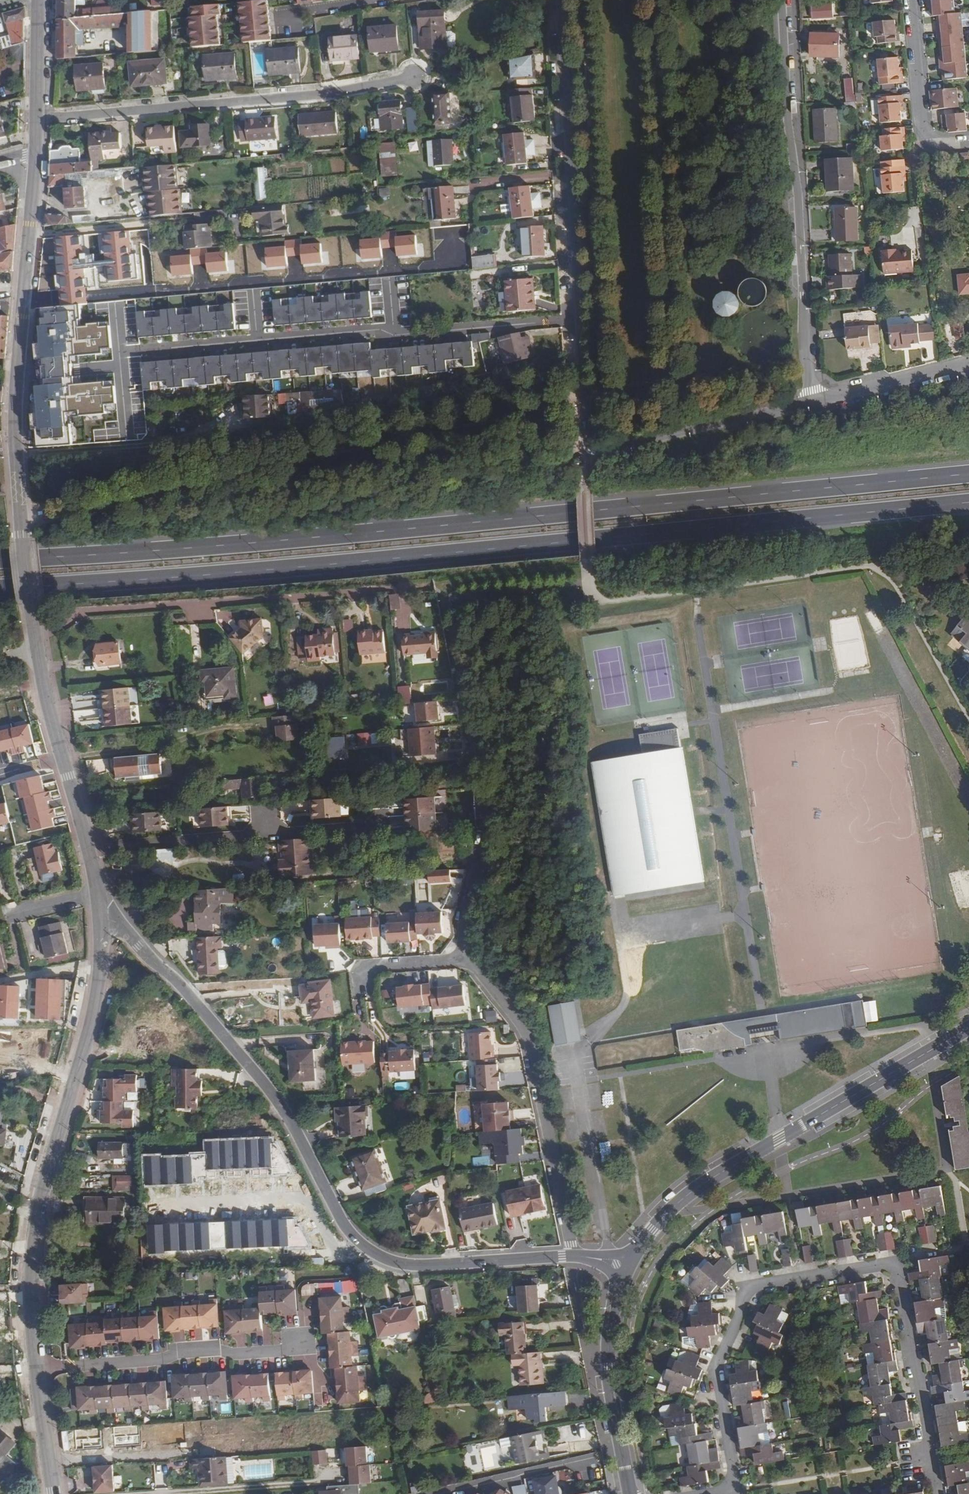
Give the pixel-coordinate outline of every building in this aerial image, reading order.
[(57,19),(58,19),(112,15),(112,8),(76,10),(76,5),(85,4),(85,0),(57,0),(57,19)] [(956,14),(954,0),(936,0),(927,1),(928,8),(930,7),(931,16),(937,16),(956,14)] [(239,3),(242,45),(272,42),(268,1),(239,3)] [(192,17),(195,49),(216,47),(214,16),(217,16),(216,6),(194,8),(195,17),(192,17)] [(832,19),(832,6),(813,7),(813,20),(832,19)] [(114,8),(114,15),(131,13),(130,7),(114,8)] [(114,15),(112,15),(58,19),(58,59),(63,59),(76,58),(75,30),(103,28),(129,25),(130,54),(152,52),(151,11),(137,13),(131,13),(114,15)] [(422,49),(447,47),(446,32),(444,11),(420,13),(422,49)] [(25,19),(25,13),(3,19),(10,42),(8,43),(10,50),(12,50),(25,46),(24,19),(25,19)] [(935,25),(936,32),(963,30),(962,14),(956,14),(937,16),(938,25),(935,25)] [(896,35),(896,28),(895,21),(874,23),(875,37),(878,37),(879,44),(900,42),(900,35),(896,35)] [(372,52),(398,50),(396,25),(369,28),(372,52)] [(939,39),(940,47),(965,46),(963,30),(936,32),(937,39),(939,39)] [(446,32),(447,47),(453,46),(455,43),(455,34),(451,31),(446,32)] [(839,57),(839,31),(833,31),(832,35),(812,34),(812,56),(839,57)] [(347,56),(347,59),(359,59),(357,37),(330,39),(331,57),(347,56)] [(25,46),(12,50),(14,55),(19,58),(25,56),(25,46)] [(938,57),(939,63),(966,61),(965,46),(940,47),(941,56),(938,57)] [(300,72),(298,49),(268,51),(271,75),(300,72)] [(535,77),(534,53),(510,58),(510,78),(535,77)] [(236,78),(234,54),(205,56),(207,81),(236,78)] [(899,76),(899,68),(898,58),(877,60),(880,85),(903,83),(903,76),(899,76)] [(166,84),(164,60),(131,62),(133,86),(166,84)] [(955,78),(968,77),(966,61),(939,63),(940,70),(942,70),(943,79),(955,78)] [(105,89),(103,65),(76,66),(78,91),(105,89)] [(933,96),(933,102),(934,108),(958,107),(956,87),(944,88),(930,90),(930,96),(933,96)] [(531,95),(531,89),(508,90),(508,97),(511,97),(513,124),(534,122),(532,95),(531,95)] [(436,131),(450,130),(450,124),(452,124),(452,122),(456,122),(455,93),(433,94),(436,131)] [(899,103),(902,103),(901,96),(878,98),(880,123),(901,121),(900,111),(899,103)] [(381,129),(401,128),(399,101),(380,102),(381,129)] [(848,102),(844,102),(845,110),(857,109),(856,101),(854,102),(848,102)] [(838,142),(836,109),(814,110),(816,144),(838,142)] [(337,133),(336,112),(299,115),(301,136),(337,133)] [(947,126),(948,132),(967,130),(965,113),(941,115),(942,121),(945,121),(945,127),(947,126)] [(276,138),(274,118),(240,121),(241,141),(276,138)] [(175,151),(173,126),(146,128),(147,145),(163,144),(164,152),(175,151)] [(182,147),(210,145),(208,126),(192,127),(192,132),(182,133),(182,147)] [(905,127),(883,129),(884,136),(880,136),(882,151),(904,148),(903,142),(902,134),(905,134),(905,127)] [(522,139),(522,131),(500,131),(500,164),(524,163),(524,155),(533,155),(533,139),(522,139)] [(107,133),(89,135),(92,160),(104,158),(104,149),(121,148),(120,134),(107,135),(107,133)] [(450,139),(431,140),(433,167),(452,164),(450,139)] [(396,176),(394,142),(379,143),(382,177),(396,176)] [(847,144),(848,153),(861,152),(860,143),(847,144)] [(60,151),(51,151),(50,175),(92,172),(93,171),(92,162),(81,162),(80,149),(73,150),(70,147),(63,148),(60,151)] [(136,168),(135,158),(115,160),(116,169),(117,169),(134,168),(136,168)] [(854,191),(852,158),(826,159),(828,192),(854,191)] [(115,160),(92,162),(93,171),(105,170),(116,169),(115,160)] [(174,164),(144,167),(146,192),(149,191),(150,207),(151,216),(181,213),(179,189),(176,189),(174,164)] [(905,165),(881,167),(883,193),(904,191),(903,181),(902,172),(906,172),(905,165)] [(134,168),(117,169),(118,179),(135,178),(134,168)] [(257,200),(267,199),(265,168),(254,169),(257,200)] [(92,172),(93,179),(105,178),(105,170),(93,171),(92,172)] [(92,172),(50,175),(49,185),(66,184),(68,209),(86,208),(84,180),(93,179),(92,172)] [(510,218),(531,216),(530,209),(541,208),(539,192),(529,193),(527,184),(506,186),(510,218)] [(432,199),(434,220),(456,219),(453,187),(429,189),(430,199),(432,199)] [(389,188),(377,189),(378,196),(378,197),(390,196),(389,188)] [(284,204),(253,207),(254,218),(261,217),(263,235),(290,233),(289,226),(286,227),(284,204)] [(837,231),(837,242),(858,242),(857,208),(836,208),(837,231)] [(66,216),(46,215),(45,226),(74,223),(77,223),(66,216)] [(207,248),(213,247),(210,224),(192,226),(192,225),(184,226),(186,250),(191,249),(207,248)] [(16,225),(0,229),(0,233),(2,243),(0,243),(0,252),(14,249),(16,225)] [(524,257),(545,256),(543,226),(522,227),(524,257)] [(83,234),(54,237),(56,256),(54,257),(58,290),(60,290),(61,299),(61,305),(81,303),(87,303),(86,297),(84,268),(108,266),(109,280),(135,278),(130,230),(98,233),(100,254),(85,255),(83,234)] [(395,230),(379,232),(381,248),(397,247),(395,230)] [(397,247),(398,257),(418,255),(415,234),(396,236),(397,247)] [(301,238),(285,240),(286,257),(303,255),(301,238)] [(360,239),(362,260),(382,258),(381,248),(380,238),(360,239)] [(303,255),(304,265),(323,263),(321,243),(302,245),(303,255)] [(266,248),(268,268),(287,266),(286,257),(285,246),(266,248)] [(207,248),(191,249),(192,265),(208,263),(207,248)] [(893,252),(893,248),(883,250),(885,273),(915,271),(913,249),(897,251),(893,252)] [(14,249),(0,252),(0,273),(13,270),(14,249)] [(208,263),(209,273),(229,271),(227,251),(207,253),(208,263)] [(471,255),(472,270),(496,268),(495,253),(471,255)] [(172,256),(174,277),(193,275),(192,265),(191,254),(172,256)] [(827,277),(828,290),(829,290),(860,287),(858,275),(852,276),(851,254),(829,255),(830,277),(827,277)] [(535,309),(533,279),(505,281),(506,292),(499,293),(500,301),(507,301),(508,312),(535,309)] [(763,300),(764,299),(764,298),(765,297),(766,295),(766,294),(766,293),(766,292),(766,290),(765,289),(765,288),(764,287),(763,286),(762,285),(761,284),(760,283),(759,283),(758,282),(757,282),(755,282),(754,282),(753,283),(752,283),(750,284),(749,284),(749,285),(748,286),(747,287),(746,288),(746,290),(746,291),(745,292),(746,293),(746,295),(746,296),(747,297),(747,298),(748,299),(749,300),(750,301),(751,302),(752,302),(753,302),(755,303),(756,303),(757,303),(759,302),(760,302),(761,301),(762,301),(763,300)] [(373,317),(371,291),(362,292),(363,299),(355,300),(357,318),(373,317)] [(357,318),(355,300),(346,301),(345,293),(339,294),(341,320),(357,318)] [(341,320),(339,294),(330,294),(330,302),(323,303),(325,321),(341,320)] [(735,313),(737,310),(739,307),(739,304),(738,300),(736,297),(733,295),(730,295),(726,295),(723,296),(721,299),(719,302),(719,306),(720,309),(722,312),(725,314),(728,315),(732,314),(735,313)] [(293,324),(309,322),(307,296),(298,297),(298,305),(292,306),(293,324)] [(325,321),(323,303),(315,304),(314,296),(307,296),(309,322),(325,321)] [(11,298),(0,301),(0,316),(9,316),(11,298)] [(293,324),(292,306),(282,306),(282,299),(275,299),(277,325),(293,324)] [(44,307),(45,317),(42,318),(43,333),(37,334),(40,371),(41,386),(38,386),(38,392),(31,392),(36,448),(72,446),(70,416),(117,412),(114,382),(74,385),(73,369),(72,356),(112,352),(110,322),(83,324),(81,303),(61,305),(44,307)] [(237,329),(235,303),(226,304),(226,311),(220,312),(221,330),(237,329)] [(221,330),(220,312),(210,312),(209,305),(203,306),(205,332),(221,330)] [(205,332),(203,306),(194,306),(195,314),(188,314),(190,333),(205,332)] [(174,335),(171,308),(161,309),(162,317),(156,317),(158,336),(174,335)] [(190,333),(188,314),(178,315),(177,308),(171,308),(174,335),(190,333)] [(158,336),(156,317),(145,318),(145,311),(139,311),(141,338),(158,336)] [(9,316),(0,316),(0,333),(8,331),(9,316)] [(936,340),(934,325),(919,326),(919,324),(890,327),(892,346),(895,349),(902,348),(904,345),(912,344),(921,344),(921,342),(936,340)] [(861,345),(863,348),(867,347),(871,344),(868,326),(845,328),(847,349),(855,349),(855,345),(861,345)] [(8,331),(0,333),(0,359),(6,359),(8,331)] [(506,364),(534,357),(529,336),(522,338),(521,333),(499,338),(506,364)] [(472,341),(454,343),(455,360),(464,359),(465,369),(474,368),(472,341)] [(922,359),(933,358),(932,342),(921,343),(922,359)] [(371,343),(355,344),(357,371),(373,370),(372,350),(371,343)] [(454,343),(435,345),(437,371),(446,371),(446,361),(455,360),(454,343)] [(355,344),(339,346),(342,373),(357,371),(355,344)] [(435,345),(419,346),(421,366),(429,365),(429,372),(437,371),(435,345)] [(339,346),(323,347),(325,367),(331,366),(332,374),(342,373),(339,346)] [(419,346),(403,347),(405,375),(413,374),(413,366),(421,366),(419,346)] [(323,347),(308,348),(310,375),(318,375),(317,367),(325,367),(323,347)] [(403,347),(387,349),(389,369),(397,368),(398,375),(405,375),(403,347)] [(308,348),(292,350),(293,369),(299,369),(300,376),(310,375),(308,348)] [(387,349),(372,350),(374,378),(382,377),(381,369),(389,369),(387,349)] [(292,350),(271,352),(273,379),(284,378),(283,370),(293,369),(292,350)] [(271,352),(255,353),(256,373),(263,372),(264,380),(273,379),(271,352)] [(255,353),(239,354),(241,381),(248,381),(247,374),(256,373),(255,353)] [(239,354),(223,356),(225,376),(231,375),(232,382),(241,381),(239,354)] [(223,356),(207,357),(210,384),(216,384),(215,377),(225,376),(223,356)] [(207,357),(192,358),(193,379),(198,378),(199,385),(210,384),(207,357)] [(176,360),(178,387),(184,387),(184,379),(193,379),(192,358),(176,360)] [(176,360),(160,361),(161,381),(167,381),(168,388),(178,387),(176,360)] [(161,381),(160,361),(144,363),(146,390),(152,389),(152,382),(161,381)] [(344,408),(342,390),(287,394),(289,420),(344,408)] [(271,417),(270,395),(245,397),(246,419),(271,417)] [(409,593),(392,593),(393,624),(409,624),(409,593)] [(965,617),(950,635),(952,636),(952,637),(954,639),(954,638),(968,651),(968,620),(965,617)] [(243,628),(230,639),(243,654),(264,637),(262,619),(242,620),(243,628)] [(355,631),(354,619),(345,619),(345,632),(355,631)] [(306,637),(308,659),(308,661),(320,660),(320,656),(335,654),(333,629),(321,631),(321,635),(306,637)] [(371,629),(359,630),(361,654),(385,652),(383,629),(371,630),(371,629)] [(401,633),(404,655),(426,652),(427,658),(437,657),(434,629),(422,630),(423,634),(410,635),(409,632),(401,633)] [(300,660),(308,659),(306,637),(298,638),(300,660)] [(97,666),(121,664),(119,643),(98,645),(99,658),(94,659),(96,666),(97,666)] [(226,699),(204,701),(205,716),(236,713),(235,698),(237,698),(234,669),(201,672),(202,683),(206,682),(208,697),(225,695),(226,699)] [(204,701),(226,699),(225,695),(208,697),(206,682),(202,683),(204,701)] [(412,685),(399,686),(401,703),(414,702),(412,685)] [(106,708),(133,705),(131,687),(105,689),(106,708)] [(267,705),(274,704),(273,694),(265,695),(267,705)] [(362,698),(349,699),(350,707),(362,705),(362,698)] [(437,701),(416,703),(418,721),(439,719),(437,701)] [(134,723),(133,705),(106,708),(108,726),(134,723)] [(297,715),(292,715),(273,717),(274,726),(277,726),(278,734),(278,741),(299,739),(297,715)] [(28,721),(11,725),(18,754),(26,752),(24,746),(33,744),(28,721)] [(0,728),(0,752),(9,750),(10,756),(18,754),(11,725),(0,728)] [(435,726),(410,728),(412,756),(437,753),(435,726)] [(642,754),(591,762),(613,897),(705,883),(694,812),(684,748),(681,748),(678,729),(639,735),(642,754)] [(379,746),(379,732),(359,733),(359,746),(379,746)] [(358,733),(348,734),(348,746),(358,746),(358,733)] [(334,736),(335,757),(347,756),(346,736),(334,736)] [(140,755),(115,757),(116,778),(126,777),(126,780),(141,779),(141,776),(163,774),(161,753),(140,755)] [(45,792),(41,775),(17,781),(21,798),(25,796),(45,792)] [(275,776),(223,780),(224,790),(242,788),(243,799),(263,797),(262,788),(276,787),(275,776)] [(25,796),(29,814),(50,809),(49,800),(53,799),(51,790),(45,792),(25,796)] [(440,829),(438,796),(409,797),(410,831),(440,829)] [(338,797),(312,799),(314,817),(339,815),(338,797)] [(382,800),(383,807),(403,806),(402,799),(382,800)] [(9,823),(5,803),(0,804),(0,825),(9,823)] [(220,806),(195,808),(196,826),(222,824),(220,806)] [(403,806),(381,808),(382,825),(384,825),(408,824),(406,806),(403,806)] [(50,809),(29,814),(33,831),(54,826),(52,817),(56,816),(54,808),(50,809)] [(155,811),(129,813),(131,831),(156,829),(155,811)] [(404,824),(384,825),(385,833),(405,832),(404,824)] [(313,875),(311,839),(279,841),(280,851),(282,851),(283,859),(284,877),(313,875)] [(54,842),(35,846),(42,874),(63,869),(60,857),(57,858),(56,851),(54,842)] [(180,847),(158,849),(158,857),(175,859),(181,859),(180,847)] [(417,881),(418,895),(425,894),(425,881),(417,881)] [(233,888),(196,890),(197,922),(188,922),(188,931),(213,930),(213,923),(221,923),(221,904),(234,904),(233,888)] [(441,913),(416,915),(418,934),(425,933),(425,935),(435,934),(435,933),(443,932),(441,913)] [(374,936),(381,935),(380,918),(373,918),(373,917),(347,918),(348,939),(374,938),(374,936)] [(410,940),(418,939),(418,934),(417,921),(386,924),(387,942),(411,941),(410,940)] [(333,947),(342,946),(341,923),(316,924),(317,945),(327,945),(333,944),(333,947)] [(42,930),(49,958),(69,953),(63,924),(42,930)] [(221,936),(198,937),(200,975),(219,974),(217,949),(222,948),(221,936)] [(67,981),(41,980),(39,1020),(65,1021),(67,981)] [(312,997),(312,1002),(314,1018),(335,1015),(330,981),(310,983),(309,984),(301,985),(303,998),(312,997)] [(431,989),(430,983),(415,985),(415,984),(405,985),(405,986),(397,987),(400,1007),(433,1003),(431,989)] [(467,1004),(464,984),(431,989),(433,1003),(433,1008),(467,1004)] [(0,986),(0,1019),(19,1019),(21,987),(0,986)] [(356,1024),(364,1023),(363,999),(354,999),(356,1024)] [(551,1005),(558,1045),(585,1040),(578,1001),(551,1005)] [(773,1042),(850,1030),(846,1004),(805,1011),(801,1017),(799,1021),(796,1024),(793,1028),(790,1031),(787,1033),(784,1035),(780,1038),(776,1040),(773,1042)] [(487,1011),(488,1022),(498,1021),(497,1010),(487,1011)] [(676,1032),(680,1057),(762,1044),(756,1044),(751,1042),(745,1041),(741,1039),(736,1037),(732,1035),(729,1033),(726,1031),(723,1028),(720,1024),(676,1032)] [(477,1059),(494,1057),(494,1049),(492,1049),(491,1044),(490,1031),(468,1032),(470,1059),(477,1059)] [(351,1042),(341,1043),(343,1064),(375,1062),(374,1041),(366,1042),(366,1041),(356,1042),(351,1042)] [(806,1059),(816,1048),(812,1044),(801,1055),(806,1059)] [(291,1051),(293,1082),(318,1080),(316,1049),(291,1051)] [(391,1053),(383,1053),(384,1071),(392,1070),(392,1072),(417,1070),(416,1050),(408,1050),(408,1049),(399,1050),(399,1051),(391,1051),(391,1053)] [(478,1075),(478,1090),(498,1089),(498,1081),(498,1073),(497,1064),(496,1064),(496,1057),(494,1057),(477,1059),(478,1075)] [(199,1081),(200,1069),(175,1068),(174,1086),(179,1086),(179,1096),(178,1096),(178,1108),(188,1108),(188,1109),(199,1110),(199,1095),(199,1090),(204,1090),(204,1081),(199,1081)] [(106,1077),(106,1100),(126,1100),(129,1100),(129,1091),(138,1090),(139,1074),(127,1074),(127,1077),(106,1077)] [(940,1088),(946,1113),(950,1113),(951,1117),(954,1116),(954,1120),(959,1120),(959,1124),(952,1125),(953,1130),(949,1130),(955,1170),(968,1167),(968,1130),(959,1076),(940,1088)] [(126,1109),(126,1100),(106,1100),(104,1100),(104,1122),(125,1122),(125,1126),(136,1126),(137,1109),(126,1109)] [(483,1103),(485,1131),(510,1129),(509,1120),(510,1120),(510,1110),(508,1110),(508,1101),(483,1103)] [(366,1105),(336,1107),(337,1122),(340,1122),(341,1138),(366,1136),(365,1120),(367,1119),(366,1105)] [(205,1152),(146,1154),(146,1184),(200,1182),(200,1176),(208,1176),(207,1169),(273,1167),(272,1137),(205,1139),(205,1152)] [(99,1144),(99,1158),(123,1158),(124,1144),(99,1144)] [(375,1150),(352,1158),(363,1190),(386,1182),(375,1150)] [(487,1165),(487,1157),(473,1157),(474,1165),(487,1165)] [(131,1177),(118,1177),(118,1186),(132,1186),(131,1177)] [(928,1188),(928,1181),(918,1183),(919,1189),(907,1192),(906,1185),(896,1186),(898,1193),(887,1195),(885,1188),(876,1190),(878,1196),(866,1198),(865,1191),(856,1193),(856,1199),(844,1202),(844,1195),(834,1196),(836,1203),(825,1204),(825,1198),(814,1200),(815,1206),(805,1208),(804,1201),(794,1203),(798,1228),(810,1226),(812,1237),(821,1236),(819,1224),(831,1222),(833,1234),(841,1232),(840,1221),(852,1219),(854,1230),(862,1229),(860,1218),(873,1215),(875,1227),(883,1226),(881,1214),(894,1212),(896,1223),(904,1222),(902,1211),(914,1209),(916,1220),(924,1219),(922,1208),(935,1205),(937,1217),(945,1215),(940,1186),(928,1188)] [(541,1184),(506,1191),(511,1217),(546,1210),(541,1184)] [(126,1198),(85,1198),(85,1213),(83,1213),(83,1223),(126,1223),(126,1198)] [(408,1206),(413,1230),(432,1227),(433,1232),(433,1233),(446,1230),(439,1200),(408,1206)] [(493,1203),(460,1210),(464,1231),(498,1225),(493,1203)] [(752,1210),(741,1211),(743,1222),(731,1224),(733,1231),(722,1232),(724,1247),(735,1245),(735,1250),(746,1248),(744,1236),(757,1234),(759,1246),(768,1244),(766,1233),(778,1231),(780,1242),(788,1241),(783,1211),(774,1213),(773,1206),(762,1208),(763,1215),(753,1216),(752,1210)] [(288,1219),(148,1225),(148,1252),(290,1246),(288,1219)] [(935,1242),(933,1225),(917,1228),(920,1244),(935,1242)] [(432,1227),(413,1230),(414,1236),(433,1232),(432,1227)] [(894,1248),(892,1232),(877,1235),(879,1250),(894,1248)] [(852,1255),(850,1239),(835,1241),(838,1257),(852,1255)] [(812,1261),(810,1245),(801,1246),(803,1263),(812,1261)] [(791,1265),(789,1248),(781,1250),(783,1266),(791,1265)] [(756,1254),(748,1255),(750,1271),(758,1270),(756,1254)] [(957,1349),(955,1340),(948,1341),(944,1318),(937,1320),(936,1308),(943,1307),(938,1276),(941,1275),(939,1266),(949,1265),(947,1256),(920,1260),(922,1272),(908,1274),(909,1281),(917,1280),(919,1286),(920,1291),(917,1292),(912,1293),(919,1335),(926,1334),(927,1340),(921,1341),(922,1349),(929,1348),(932,1364),(938,1363),(940,1375),(931,1377),(933,1386),(930,1387),(932,1394),(943,1393),(945,1405),(935,1406),(943,1446),(968,1442),(968,1439),(968,1432),(966,1433),(959,1434),(957,1423),(955,1411),(964,1410),(962,1401),(968,1400),(968,1390),(964,1391),(958,1360),(952,1361),(950,1350),(957,1349)] [(724,1275),(732,1267),(721,1257),(714,1265),(709,1261),(701,1269),(697,1266),(690,1274),(696,1279),(688,1288),(699,1297),(706,1288),(711,1293),(718,1285),(722,1287),(729,1279),(724,1275)] [(343,1281),(343,1292),(356,1291),(356,1280),(343,1281)] [(890,1423),(881,1424),(877,1425),(879,1435),(871,1437),(873,1445),(900,1441),(898,1430),(912,1428),(911,1420),(909,1420),(904,1393),(892,1395),(888,1373),(897,1371),(895,1360),(893,1360),(886,1319),(887,1319),(886,1309),(877,1310),(875,1299),(882,1297),(881,1290),(866,1293),(864,1281),(835,1286),(837,1295),(846,1293),(848,1304),(855,1303),(860,1333),(869,1332),(871,1342),(862,1344),(864,1354),(865,1354),(872,1352),(874,1364),(867,1365),(866,1365),(869,1377),(870,1387),(867,1387),(862,1388),(863,1398),(872,1396),(874,1405),(878,1404),(879,1414),(889,1413),(890,1423)] [(61,1296),(62,1304),(89,1302),(89,1294),(84,1295),(83,1284),(62,1286),(63,1296),(61,1296)] [(317,1284),(304,1284),(305,1295),(318,1294),(317,1284)] [(522,1312),(541,1310),(539,1284),(519,1286),(522,1312)] [(433,1290),(438,1319),(456,1318),(450,1287),(433,1290)] [(226,1313),(227,1334),(231,1334),(231,1335),(245,1334),(245,1333),(255,1332),(255,1333),(262,1333),(261,1317),(268,1316),(268,1315),(278,1314),(278,1316),(292,1314),(292,1313),(296,1313),(294,1292),(284,1292),(284,1288),(276,1288),(276,1293),(266,1294),(266,1289),(259,1290),(260,1305),(253,1306),(253,1311),(243,1311),(243,1307),(236,1307),(236,1312),(226,1313)] [(846,1293),(837,1295),(839,1305),(848,1304),(846,1293)] [(509,1310),(516,1309),(515,1295),(507,1296),(509,1310)] [(420,1325),(415,1296),(400,1299),(401,1303),(396,1303),(395,1304),(394,1305),(394,1306),(394,1308),(389,1308),(388,1307),(387,1306),(385,1305),(382,1306),(383,1313),(376,1314),(379,1333),(385,1332),(388,1335),(391,1336),(392,1337),(393,1337),(394,1337),(395,1336),(396,1333),(404,1332),(405,1331),(406,1330),(406,1329),(406,1328),(410,1331),(414,1330),(413,1327),(420,1325)] [(341,1299),(320,1300),(321,1318),(322,1336),(328,1335),(331,1369),(335,1369),(338,1404),(359,1402),(358,1392),(364,1392),(363,1377),(357,1378),(357,1367),(352,1368),(351,1358),(357,1357),(356,1343),(350,1343),(349,1333),(343,1333),(343,1324),(349,1323),(348,1309),(342,1309),(341,1299)] [(165,1309),(167,1331),(170,1330),(171,1331),(185,1331),(184,1329),(194,1329),(195,1330),(202,1330),(202,1328),(212,1328),(212,1329),(220,1328),(218,1301),(210,1302),(211,1306),(201,1307),(201,1302),(193,1303),(193,1308),(183,1308),(183,1303),(175,1304),(176,1309),(165,1309)] [(696,1338),(697,1348),(697,1349),(711,1346),(710,1336),(718,1335),(716,1324),(721,1322),(719,1313),(712,1314),(711,1303),(698,1305),(700,1315),(692,1317),(691,1317),(693,1327),(687,1328),(689,1339),(690,1339),(696,1338)] [(700,1315),(698,1305),(691,1306),(689,1313),(692,1317),(700,1315)] [(775,1320),(781,1311),(769,1305),(764,1315),(757,1311),(752,1321),(759,1324),(754,1333),(760,1336),(754,1347),(766,1352),(772,1342),(778,1345),(783,1336),(777,1332),(782,1323),(775,1320)] [(787,1314),(781,1311),(775,1320),(782,1323),(787,1314)] [(81,1324),(70,1325),(72,1346),(76,1346),(76,1347),(90,1346),(90,1345),(100,1345),(100,1346),(107,1345),(107,1342),(117,1341),(117,1342),(125,1342),(125,1341),(134,1340),(134,1341),(142,1341),(142,1340),(152,1339),(152,1340),(160,1340),(158,1312),(150,1313),(151,1318),(141,1318),(140,1313),(133,1314),(133,1319),(123,1319),(123,1314),(115,1315),(115,1320),(106,1320),(106,1318),(98,1319),(98,1323),(88,1324),(88,1319),(81,1320),(81,1324)] [(506,1336),(508,1355),(513,1354),(528,1353),(527,1345),(525,1345),(523,1322),(500,1324),(501,1336),(506,1336)] [(262,1332),(263,1344),(270,1344),(270,1331),(262,1332)] [(172,1332),(172,1341),(184,1341),(184,1332),(172,1332)] [(958,1360),(957,1349),(950,1350),(952,1361),(958,1360)] [(528,1353),(513,1354),(514,1366),(519,1365),(521,1385),(543,1383),(542,1369),(540,1369),(539,1352),(528,1353)] [(865,1354),(867,1365),(874,1364),(872,1352),(865,1354)] [(671,1381),(667,1391),(680,1396),(684,1386),(690,1388),(694,1379),(699,1380),(703,1370),(695,1368),(700,1357),(687,1353),(683,1363),(676,1360),(672,1370),(668,1368),(664,1379),(671,1381)] [(756,1465),(783,1460),(781,1450),(771,1452),(770,1443),(759,1445),(757,1434),(766,1432),(764,1423),(763,1423),(761,1411),(763,1410),(761,1401),(752,1403),(750,1391),(758,1390),(754,1369),(748,1370),(746,1360),(734,1363),(736,1374),(729,1375),(735,1406),(741,1405),(743,1417),(734,1418),(736,1429),(739,1428),(742,1448),(740,1449),(741,1458),(755,1455),(756,1465)] [(276,1374),(278,1401),(286,1401),(285,1396),(295,1395),(295,1400),(303,1399),(303,1394),(313,1394),(311,1372),(307,1373),(307,1372),(301,1372),(293,1373),(293,1374),(284,1375),(283,1373),(276,1374)] [(172,1378),(174,1399),(184,1398),(185,1403),(192,1403),(192,1398),(202,1397),(202,1402),(210,1402),(210,1397),(219,1396),(220,1401),(227,1401),(225,1373),(218,1374),(218,1375),(208,1376),(208,1374),(201,1375),(201,1376),(191,1377),(191,1375),(177,1376),(177,1377),(172,1378)] [(234,1379),(235,1400),(246,1399),(246,1404),(253,1403),(253,1398),(263,1397),(263,1402),(271,1402),(269,1375),(261,1375),(261,1376),(251,1377),(251,1376),(237,1377),(238,1378),(234,1379)] [(78,1388),(79,1410),(89,1409),(90,1414),(97,1413),(97,1409),(107,1408),(107,1413),(115,1412),(114,1408),(124,1407),(125,1412),(132,1411),(132,1407),(142,1406),(142,1410),(150,1410),(149,1406),(159,1405),(160,1409),(167,1409),(165,1382),(158,1382),(158,1384),(148,1384),(148,1383),(140,1384),(140,1385),(131,1385),(131,1384),(123,1385),(123,1386),(113,1386),(113,1385),(105,1386),(106,1387),(96,1387),(96,1386),(82,1387),(82,1388),(78,1388)] [(566,1391),(508,1396),(509,1410),(526,1409),(527,1420),(536,1419),(536,1422),(548,1421),(547,1407),(567,1405),(566,1391)] [(426,1403),(435,1403),(433,1394),(432,1394),(431,1394),(431,1395),(430,1395),(429,1396),(428,1397),(427,1398),(427,1399),(426,1400),(426,1401),(426,1402),(426,1403)] [(671,1416),(665,1418),(668,1438),(677,1436),(679,1446),(686,1444),(691,1466),(686,1467),(688,1476),(679,1478),(680,1486),(710,1481),(707,1470),(720,1468),(717,1450),(709,1452),(706,1441),(711,1440),(710,1432),(697,1434),(695,1423),(693,1423),(691,1413),(685,1414),(683,1404),(670,1406),(671,1416)] [(661,1416),(665,1418),(671,1416),(670,1406),(663,1408),(660,1411),(661,1416)] [(879,1414),(881,1424),(890,1423),(889,1413),(879,1414)] [(178,1432),(199,1432),(199,1423),(178,1422),(178,1432)] [(965,1422),(957,1423),(959,1434),(966,1433),(965,1422)] [(240,1428),(229,1429),(230,1446),(241,1446),(240,1428)] [(11,1440),(0,1430),(0,1480),(1,1481),(16,1464),(7,1457),(1,1452),(11,1440)] [(512,1435),(514,1447),(517,1462),(539,1458),(538,1453),(535,1435),(534,1431),(512,1435)] [(512,1435),(501,1437),(501,1440),(502,1441),(502,1442),(503,1444),(504,1445),(506,1447),(507,1447),(510,1448),(511,1448),(512,1447),(514,1447),(512,1435)] [(17,1445),(11,1440),(1,1452),(7,1457),(17,1445)] [(366,1447),(346,1449),(347,1466),(350,1466),(367,1465),(366,1447)] [(315,1465),(330,1463),(328,1449),(313,1451),(315,1465)] [(226,1457),(190,1459),(191,1469),(200,1469),(201,1486),(228,1484),(226,1457)] [(967,1484),(964,1473),(968,1472),(968,1462),(945,1466),(947,1480),(948,1486),(957,1486),(958,1493),(968,1493),(968,1483),(967,1484)] [(118,1465),(95,1466),(96,1493),(118,1492),(118,1465)] [(367,1465),(350,1466),(351,1484),(359,1484),(371,1483),(370,1465),(367,1465)] [(534,1480),(537,1493),(559,1493),(556,1476),(534,1480)] [(321,1492),(321,1493),(359,1493),(359,1484),(351,1484),(327,1486),(327,1491),(321,1492)]
